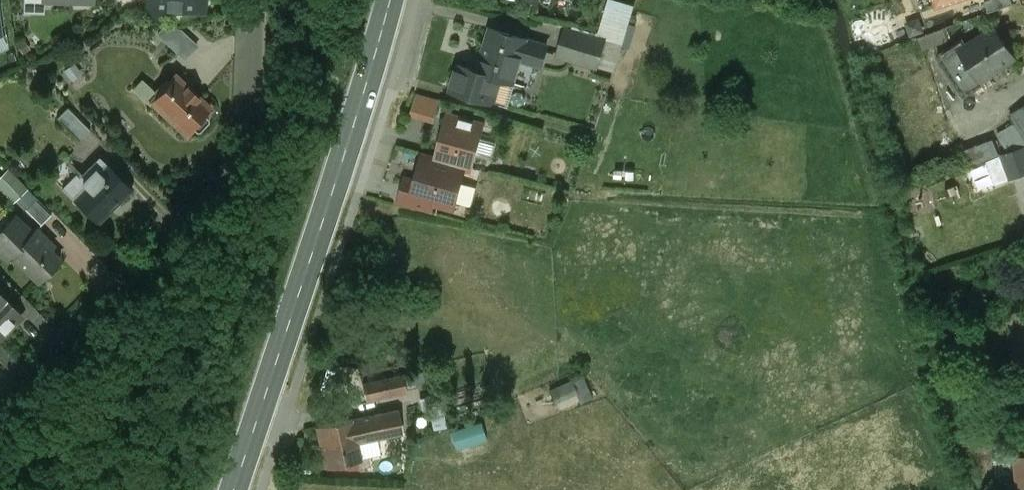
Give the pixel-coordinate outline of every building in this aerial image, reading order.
[(43,0),(24,0),(24,13),(44,14),(45,0),(43,0)] [(151,3),(169,3),(169,11),(199,11),(199,5),(205,2),(205,0),(151,0),(151,3)] [(599,32),(626,39),(636,3),(624,0),(609,0),(599,32)] [(984,1),(988,12),(1013,4),(1011,0),(986,0),(984,1)] [(159,36),(186,60),(200,45),(173,21),(159,36)] [(962,38),(937,55),(955,81),(973,69),(980,80),(1014,58),(994,27),(967,45),(962,38)] [(492,29),(479,72),(500,78),(512,81),(519,58),(525,40),(525,39),(492,29)] [(604,41),(566,29),(558,56),(596,67),(604,41)] [(525,40),(519,58),(540,65),(546,46),(525,40)] [(500,78),(479,72),(456,64),(449,88),(493,101),(500,78)] [(210,108),(177,76),(170,83),(167,80),(155,92),(159,96),(152,103),(159,109),(160,111),(167,118),(169,119),(186,134),(192,128),(196,132),(200,132),(209,122),(209,119),(204,115),(210,108)] [(155,92),(142,80),(133,89),(150,105),(152,103),(159,96),(155,92)] [(439,101),(416,94),(411,115),(434,121),(439,101)] [(1010,115),(1016,124),(998,134),(1009,153),(1023,147),(1023,106),(1010,115)] [(90,131),(68,108),(57,119),(80,141),(90,131)] [(447,114),(435,158),(466,166),(465,167),(473,169),(485,125),(447,114)] [(1009,153),(999,156),(1007,178),(1023,172),(1023,147),(1009,153)] [(416,181),(406,178),(399,202),(431,211),(435,199),(455,204),(465,167),(466,166),(435,158),(423,155),(416,181)] [(103,162),(83,182),(75,175),(62,189),(97,223),(131,189),(103,162)] [(25,189),(7,170),(0,177),(0,186),(13,200),(25,189)] [(15,216),(0,231),(0,252),(8,260),(12,256),(39,282),(60,260),(49,250),(54,245),(37,229),(32,234),(15,216)] [(0,294),(0,338),(16,322),(16,310),(0,294)] [(403,376),(362,385),(366,400),(406,391),(403,376)] [(558,408),(594,400),(589,378),(553,386),(558,408)] [(396,410),(352,419),(357,443),(401,434),(396,410)] [(352,419),(318,426),(327,468),(361,460),(357,443),(352,419)] [(1016,459),(1018,487),(1023,487),(1023,458),(1016,459)]
